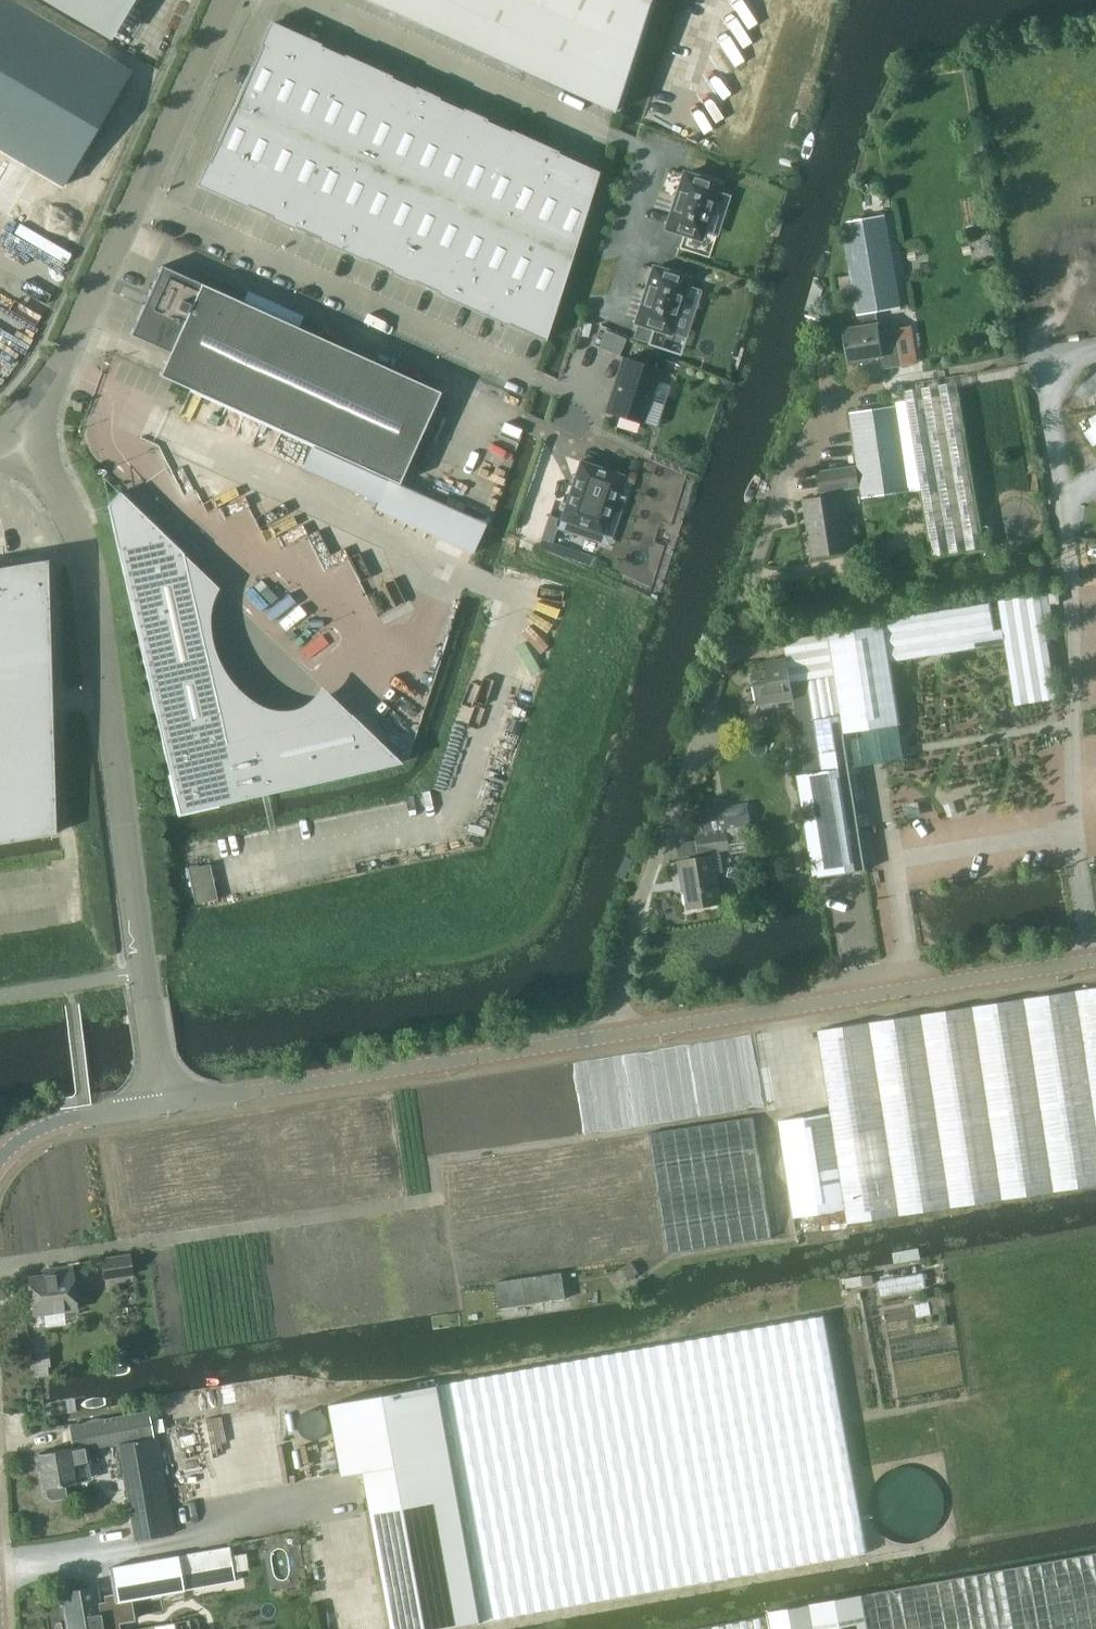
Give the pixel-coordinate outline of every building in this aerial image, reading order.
[(111,35),(132,0),(51,0),(111,35)] [(392,11),(613,111),(649,0),(369,0),(392,11)] [(59,200),(126,82),(0,11),(0,167),(59,200)] [(308,135),(344,55),(272,22),(198,184),(271,217),(308,135)] [(368,66),(344,55),(308,135),(332,146),(368,66)] [(355,156),(391,76),(368,66),(332,146),(355,156)] [(415,87),(391,76),(355,156),(379,167),(415,87)] [(379,167),(403,178),(426,189),(463,108),(415,87),(379,167)] [(486,119),(463,108),(426,189),(450,199),(486,119)] [(474,210),(510,130),(486,119),(450,199),(474,210)] [(534,141),(510,130),(474,210),(498,221),(534,141)] [(332,146),(308,135),(271,217),(294,228),(332,146)] [(558,151),(534,141),(498,221),(522,231),(558,151)] [(332,146),(294,228),(318,238),(355,156),(332,146)] [(599,170),(558,151),(522,231),(572,254),(599,170)] [(379,167),(355,156),(318,238),(342,249),(379,167)] [(342,249),(366,260),(403,178),(379,167),(342,249)] [(666,225),(676,228),(684,231),(679,247),(711,257),(716,240),(700,234),(716,182),(683,171),(666,225)] [(403,178),(366,260),(413,281),(450,199),(426,189),(403,178)] [(474,210),(450,199),(413,281),(437,292),(474,210)] [(498,221),(474,210),(437,292),(484,314),(522,231),(498,221)] [(880,331),(877,311),(900,307),(884,215),(848,221),(845,233),(852,275),(861,326),(844,329),(849,361),(883,356),(885,369),(903,366),(897,328),(880,331)] [(572,254),(522,231),(484,314),(545,341),(572,254)] [(160,375),(390,479),(399,483),(440,391),(161,265),(130,334),(170,352),(160,375)] [(653,266),(637,319),(638,320),(645,322),(660,327),(670,330),(684,284),(687,276),(662,268),(653,266)] [(842,295),(855,293),(852,275),(839,277),(842,295)] [(607,330),(599,346),(619,355),(626,339),(607,330)] [(626,356),(608,410),(617,413),(642,421),(657,426),(670,386),(654,381),(659,367),(648,364),(634,359),(626,356)] [(943,383),(906,390),(907,400),(922,488),(934,555),(985,546),(959,391),(957,381),(943,383)] [(887,404),(854,408),(862,463),(859,464),(861,480),(864,480),(865,493),(907,488),(912,488),(897,403),(887,404)] [(1084,426),(1095,445),(1095,419),(1084,426)] [(568,501),(562,517),(605,532),(618,494),(624,474),(601,466),(581,459),(568,501)] [(828,493),(808,496),(809,500),(817,552),(854,546),(845,490),(843,491),(842,485),(862,482),(861,480),(859,464),(859,463),(822,469),(826,488),(827,488),(828,493)] [(185,551),(122,490),(109,503),(180,812),(404,760),(353,712),(236,739),(238,735),(237,736),(229,731),(230,730),(229,729),(227,733),(185,551)] [(46,573),(44,567),(39,564),(33,563),(0,568),(0,842),(55,833),(49,601),(47,601),(46,573)] [(1058,592),(1048,593),(1049,604),(1057,603),(1060,602),(1058,592)] [(990,602),(885,619),(892,661),(1006,643),(1016,704),(1058,698),(1041,594),(999,601),(1003,628),(995,630),(990,602)] [(885,624),(828,633),(840,713),(843,733),(901,724),(891,661),(885,624)] [(766,669),(758,670),(763,703),(793,698),(796,720),(840,713),(828,633),(828,630),(801,635),(783,638),(786,657),(765,660),(766,669)] [(840,713),(796,720),(804,769),(805,775),(796,776),(813,879),(823,877),(865,871),(843,733),(840,713)] [(748,802),(699,811),(703,832),(700,833),(701,837),(727,832),(727,828),(748,825),(752,824),(748,802)] [(701,837),(698,838),(701,854),(730,849),(727,832),(701,837)] [(691,909),(722,903),(712,855),(679,862),(683,881),(686,881),(691,909)] [(190,864),(197,899),(218,895),(212,860),(190,864)] [(932,1016),(818,1031),(832,1113),(780,1120),(795,1215),(846,1208),(848,1222),(1095,1185),(1095,989),(932,1016)] [(671,1249),(652,1128),(547,1144),(566,1265),(671,1249)] [(918,1247),(893,1252),(895,1262),(920,1257),(918,1247)] [(107,1279),(135,1276),(132,1256),(104,1260),(107,1279)] [(64,1312),(80,1310),(74,1267),(53,1270),(53,1275),(30,1278),(35,1315),(44,1314),(46,1326),(65,1323),(64,1312)] [(566,1298),(562,1271),(497,1281),(501,1307),(566,1298)] [(438,1385),(480,1621),(701,1582),(866,1553),(823,1315),(658,1345),(438,1385)] [(344,1475),(366,1471),(394,1628),(437,1628),(480,1621),(438,1385),(331,1404),(344,1475)] [(84,1396),(43,1403),(45,1415),(86,1409),(84,1396)] [(149,1412),(74,1426),(78,1448),(89,1446),(120,1440),(133,1520),(136,1539),(174,1532),(158,1435),(153,1436),(149,1412)] [(290,1414),(263,1418),(270,1468),(297,1465),(290,1414)] [(75,1466),(92,1463),(89,1446),(78,1448),(41,1455),(48,1491),(49,1491),(51,1498),(56,1501),(70,1499),(68,1487),(78,1485),(75,1466)] [(369,1512),(315,1519),(330,1628),(385,1628),(369,1512)] [(230,1547),(179,1556),(185,1590),(236,1581),(230,1547)] [(810,1604),(768,1612),(769,1616),(699,1628),(1095,1628),(1095,1553),(810,1604)] [(178,1555),(109,1567),(114,1594),(115,1602),(131,1599),(184,1590),(178,1555)] [(69,1628),(120,1628),(112,1586),(98,1588),(98,1587),(62,1594),(69,1628)]
